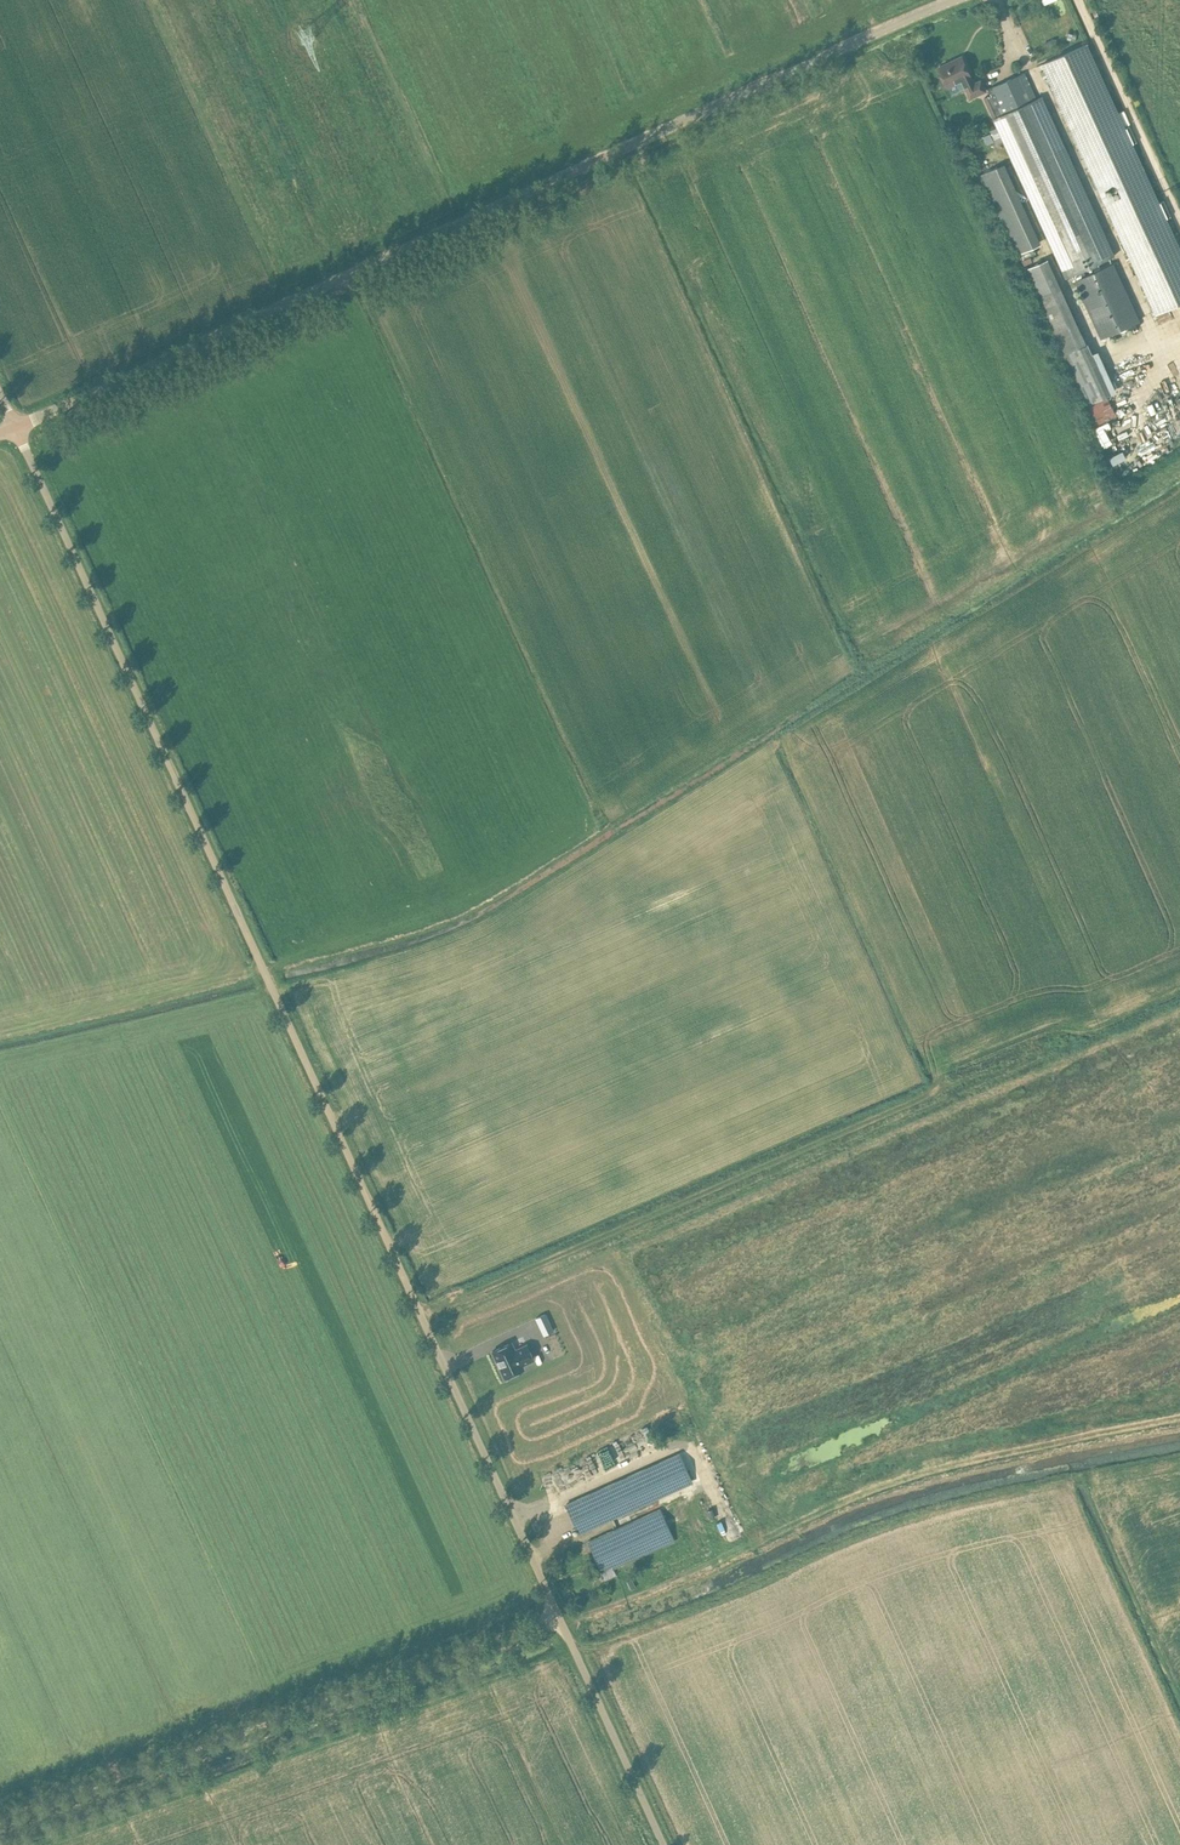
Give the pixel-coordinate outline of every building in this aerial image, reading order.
[(1043,64),(1046,69),(1048,74),(1049,76),(1051,81),(1086,156),(1102,190),(1115,184),(1121,196),(1110,201),(1114,210),(1109,213),(1147,296),(1155,314),(1179,302),(1179,258),(1163,221),(1163,220),(1171,217),(1164,200),(1156,204),(1151,206),(1129,158),(1133,156),(1128,146),(1137,142),(1130,126),(1121,130),(1120,129),(1091,64),(1095,63),(1087,44),(1078,48),(1078,47),(1043,64)] [(971,76),(962,57),(938,68),(947,87),(963,80),(970,96),(985,89),(981,80),(973,84),(970,76),(971,76)] [(997,127),(990,131),(996,144),(1003,141),(1016,170),(1065,278),(1115,255),(1066,147),(1043,96),(1036,99),(1024,73),(990,88),(992,94),(1002,115),(994,118),(993,119),(997,127)] [(990,133),(983,136),(987,144),(993,141),(990,133)] [(1017,254),(1043,243),(1010,162),(984,173),(1017,254)] [(1140,320),(1114,262),(1074,280),(1100,338),(1140,320)] [(1061,355),(1086,344),(1079,328),(1054,340),(1061,355)] [(1086,344),(1061,355),(1068,371),(1095,358),(1094,356),(1088,343),(1086,344)] [(1179,400),(1179,387),(1177,379),(1169,383),(1177,402),(1179,400)] [(1117,457),(1120,463),(1132,456),(1129,450),(1117,457)] [(546,1313),(536,1318),(540,1327),(543,1334),(553,1330),(550,1322),(546,1313)] [(515,1351),(511,1342),(492,1351),(505,1377),(523,1368),(521,1364),(533,1359),(526,1344),(519,1348),(519,1349),(515,1351)] [(604,1450),(605,1453),(612,1452),(610,1444),(590,1449),(591,1453),(604,1450)] [(592,1453),(579,1458),(583,1468),(596,1463),(592,1453)] [(577,1500),(566,1505),(578,1532),(589,1527),(612,1517),(654,1498),(655,1498),(681,1486),(668,1458),(577,1500)] [(599,1536),(588,1541),(589,1544),(601,1571),(612,1566),(613,1568),(624,1562),(674,1540),(660,1509),(617,1528),(610,1531),(599,1536)]
